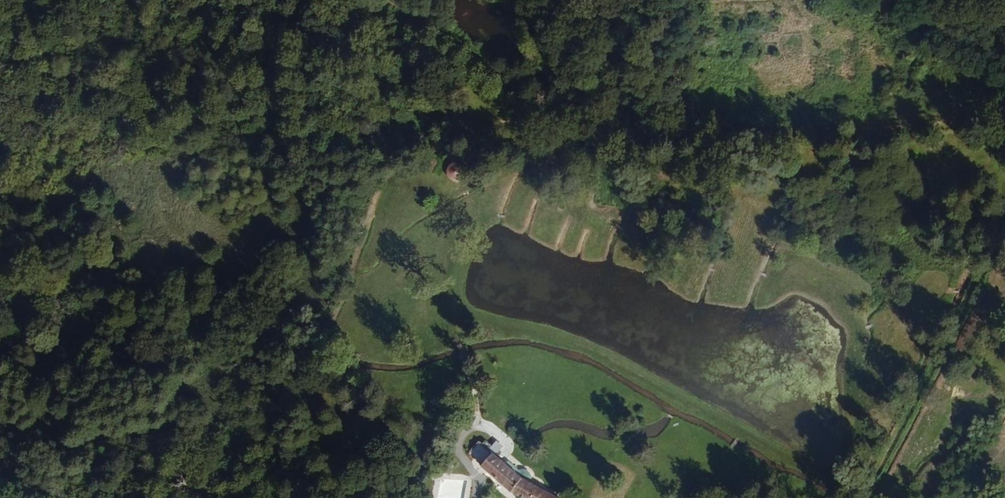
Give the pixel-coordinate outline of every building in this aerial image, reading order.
[(471,165),(472,163),(472,161),(470,157),(467,154),(465,153),(463,153),(460,153),(458,154),(456,155),(454,159),(453,161),(454,163),(454,165),(456,167),(457,169),(461,171),(464,171),(466,170),(468,169),(471,165)] [(478,433),(467,444),(506,484),(533,497),(565,497),(530,481),(516,474),(513,471),(502,459),(478,433)] [(401,469),(404,456),(394,453),(390,467),(401,469)] [(518,466),(508,454),(502,459),(513,471),(518,466)] [(411,471),(415,456),(407,455),(404,470),(411,471)] [(529,472),(525,468),(518,466),(513,471),(516,474),(530,481),(529,472)]
